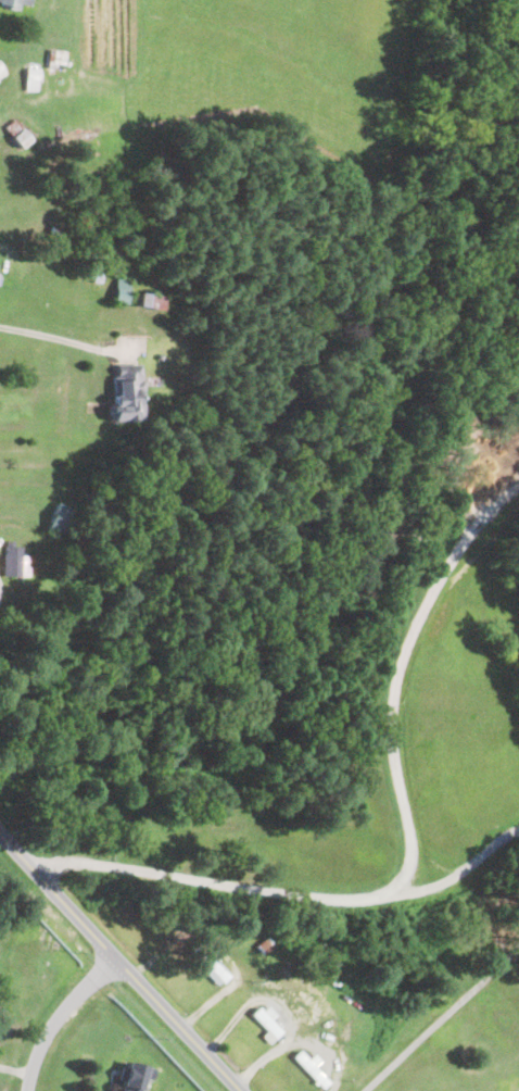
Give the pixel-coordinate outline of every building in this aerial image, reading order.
[(1,3),(0,3),(0,0),(33,0),(31,8),(21,5),(18,12),(5,10),(5,8),(1,7),(1,3)] [(66,52),(65,65),(56,64),(56,70),(48,70),(49,50),(66,52)] [(10,74),(0,81),(0,61),(10,74)] [(41,65),(40,81),(38,81),(38,92),(26,91),(27,64),(41,65)] [(33,141),(22,150),(4,128),(15,120),(33,141)] [(62,228),(62,237),(51,236),(52,227),(62,228)] [(103,268),(100,284),(93,283),(97,267),(103,268)] [(131,280),(127,304),(114,302),(116,289),(118,278),(131,280)] [(166,298),(164,311),(139,306),(141,294),(166,298)] [(140,392),(140,404),(141,404),(142,411),(140,411),(141,421),(112,422),(112,418),(111,418),(110,405),(114,405),(113,378),(117,377),(117,367),(140,366),(141,378),(140,378),(140,381),(142,384),(142,390),(140,392)] [(72,510),(62,535),(47,529),(58,504),(72,510)] [(23,548),(23,564),(29,564),(29,577),(4,577),(4,555),(7,556),(7,542),(15,542),(15,548),(23,548)] [(273,948),(264,954),(257,946),(266,940),(273,948)] [(199,945),(207,954),(213,949),(223,957),(217,963),(231,977),(224,985),(221,982),(218,986),(206,975),(210,971),(191,953),(199,945)] [(268,1006),(277,1016),(271,1021),(283,1032),(276,1040),(275,1039),(269,1044),(263,1038),(268,1032),(251,1016),(258,1007),(263,1012),(268,1006)] [(300,1052),(308,1061),(315,1055),(321,1062),(315,1068),(330,1083),(324,1090),(318,1084),(316,1087),(314,1084),(316,1082),(293,1058),(300,1052)] [(144,1078),(141,1090),(121,1090),(123,1086),(122,1086),(123,1080),(118,1079),(122,1065),(126,1066),(128,1061),(156,1068),(153,1080),(144,1078)]
